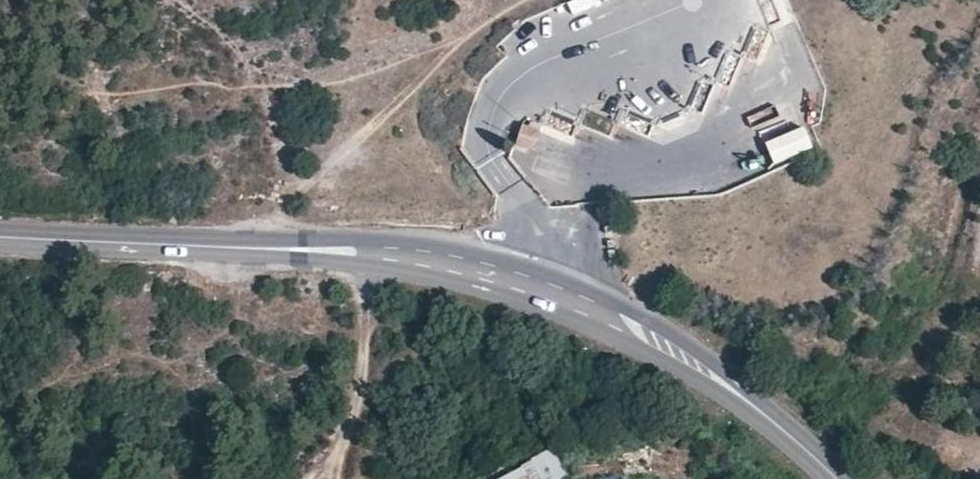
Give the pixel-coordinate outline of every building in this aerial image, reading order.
[(568,3),(574,17),(615,0),(575,0),(568,3)] [(776,166),(814,150),(804,127),(766,144),(776,166)] [(513,156),(522,135),(507,130),(499,151),(513,156)] [(497,478),(567,478),(557,452),(496,475),(497,478)]
